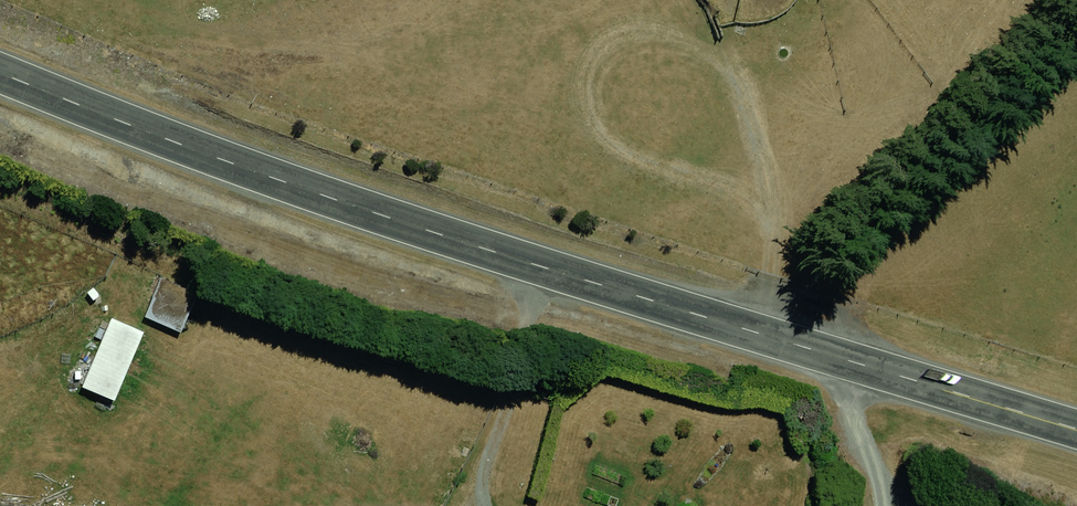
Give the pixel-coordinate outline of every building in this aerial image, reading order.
[(122,301),(83,383),(124,398),(158,315),(122,301)]
